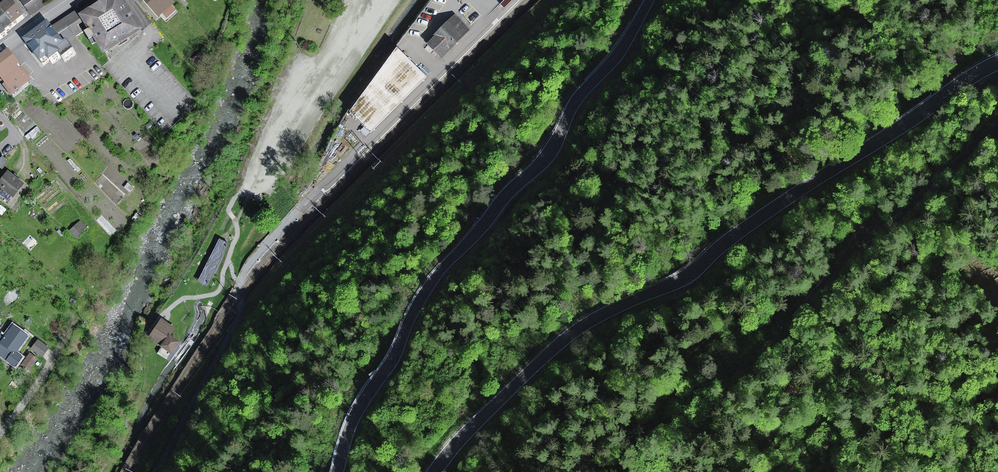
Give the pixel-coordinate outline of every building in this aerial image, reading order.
[(32,15),(44,7),(39,0),(21,0),(32,15)] [(63,19),(51,27),(47,22),(35,30),(24,38),(29,45),(45,65),(61,53),(67,60),(76,53),(70,46),(68,47),(63,41),(74,33),(76,36),(88,29),(105,52),(142,28),(124,0),(105,0),(87,11),(79,16),(75,11),(63,19)] [(172,0),(146,0),(159,16),(174,2),(172,0)] [(511,0),(504,0),(500,5),(504,9),(512,1),(511,0)] [(16,27),(26,17),(19,9),(11,1),(3,7),(1,9),(0,9),(0,40),(5,36),(8,34),(12,30),(16,27)] [(441,57),(467,29),(455,17),(428,44),(441,57)] [(349,115),(370,134),(426,78),(397,49),(349,115)] [(0,62),(0,76),(14,95),(30,82),(20,69),(22,68),(11,54),(0,62)] [(8,171),(0,181),(0,185),(14,196),(23,183),(8,171)] [(85,229),(78,222),(66,233),(72,240),(85,229)] [(162,319),(151,337),(162,345),(162,346),(172,352),(179,341),(169,335),(174,327),(162,319)] [(13,326),(5,337),(0,333),(0,354),(15,366),(22,356),(15,351),(27,336),(13,326)] [(38,340),(33,348),(42,355),(48,348),(38,340)] [(23,364),(29,369),(37,359),(30,354),(23,364)]
